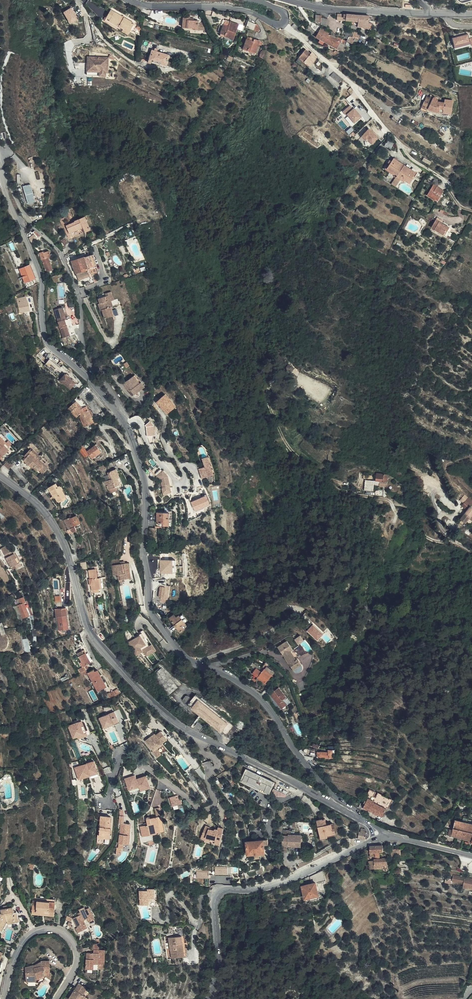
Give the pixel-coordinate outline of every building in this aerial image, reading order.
[(71,24),(79,19),(73,7),(64,11),(71,24)] [(105,21),(119,29),(129,35),(132,29),(134,25),(135,23),(111,10),(105,21)] [(368,21),(369,16),(351,15),(346,15),(346,20),(347,20),(351,21),(358,22),(358,24),(357,27),(370,29),(372,24),(373,24),(373,21),(368,21)] [(184,18),(183,27),(194,28),(194,29),(198,30),(198,21),(194,21),(194,19),(184,18)] [(224,26),(222,32),(221,35),(226,37),(226,36),(234,39),(239,24),(231,22),(230,23),(225,21),(224,26)] [(255,30),(257,25),(249,21),(247,27),(255,30)] [(309,25),(305,29),(312,34),(315,31),(309,25)] [(320,39),(324,41),(328,35),(329,32),(321,28),(316,37),(320,39)] [(452,37),(455,48),(471,44),(471,37),(469,37),(468,33),(452,37)] [(328,35),(324,41),(340,50),(345,41),(341,39),(340,41),(328,35)] [(260,41),(254,39),(253,42),(247,39),(244,48),(256,52),(260,41)] [(306,49),(299,58),(302,60),(310,66),(317,57),(312,52),(311,53),(306,49)] [(166,65),(169,55),(152,50),(150,60),(166,65)] [(103,53),(84,53),(85,66),(103,65),(103,53)] [(105,53),(103,53),(103,65),(85,66),(85,72),(103,71),(103,67),(105,67),(105,53)] [(342,78),(334,71),(331,75),(339,82),(342,78)] [(429,106),(428,109),(434,111),(448,114),(449,103),(437,101),(437,100),(437,99),(436,98),(435,98),(434,98),(432,97),(432,99),(429,97),(428,100),(425,98),(423,103),(429,106)] [(345,111),(339,107),(336,111),(343,116),(345,111)] [(368,128),(361,137),(372,145),(379,136),(368,128)] [(391,149),(394,143),(388,140),(385,146),(391,149)] [(396,175),(403,164),(392,157),(385,168),(396,175)] [(415,172),(403,164),(396,175),(395,177),(400,181),(400,180),(403,182),(404,181),(410,184),(413,179),(412,178),(413,175),(415,172)] [(395,177),(391,184),(396,187),(400,181),(395,177)] [(23,186),(28,204),(37,202),(31,183),(23,186)] [(434,185),(428,195),(439,201),(444,191),(434,185)] [(446,207),(450,201),(443,197),(439,203),(446,207)] [(83,229),(85,232),(91,230),(85,217),(79,219),(75,221),(74,221),(74,222),(68,225),(66,226),(70,234),(81,229),(83,228),(83,229)] [(450,228),(442,223),(437,220),(432,228),(435,230),(434,231),(440,234),(441,233),(444,235),(446,231),(448,232),(450,228)] [(60,240),(65,246),(68,243),(65,237),(60,240)] [(44,253),(44,252),(39,253),(42,260),(47,273),(53,270),(48,257),(51,256),(49,251),(44,253)] [(97,267),(93,255),(72,262),(78,278),(90,274),(88,270),(97,267)] [(35,279),(30,265),(20,269),(25,283),(35,279)] [(105,319),(112,316),(113,316),(110,308),(113,307),(111,301),(109,295),(106,296),(98,299),(100,304),(102,310),(105,319)] [(27,302),(26,297),(17,299),(20,313),(30,311),(27,302)] [(65,320),(63,321),(58,322),(63,338),(70,336),(65,320)] [(74,348),(70,336),(62,338),(66,351),(74,348)] [(290,364),(286,367),(291,372),(294,368),(290,364)] [(72,391),(78,385),(67,376),(61,383),(72,391)] [(140,383),(134,376),(124,384),(130,392),(131,391),(135,395),(145,387),(141,382),(140,383)] [(171,410),(175,406),(171,401),(168,397),(166,395),(165,394),(160,399),(166,405),(171,410)] [(81,396),(76,401),(67,409),(76,418),(80,415),(83,420),(82,421),(85,427),(92,424),(90,418),(92,418),(93,417),(90,410),(89,410),(88,410),(87,406),(83,408),(88,403),(81,396)] [(157,402),(163,408),(166,405),(160,399),(157,402)] [(167,413),(171,410),(166,405),(163,408),(167,413)] [(3,453),(9,447),(5,444),(6,443),(0,437),(0,451),(3,453)] [(101,442),(92,449),(95,454),(97,456),(106,449),(101,442)] [(92,449),(87,443),(83,446),(91,457),(95,454),(92,449)] [(23,461),(28,465),(29,465),(30,464),(33,466),(38,470),(43,475),(48,469),(37,459),(39,456),(33,450),(32,451),(30,449),(24,456),(26,458),(23,461)] [(208,454),(203,456),(207,464),(201,467),(205,476),(216,471),(208,454)] [(249,455),(248,454),(241,460),(242,463),(250,457),(249,455)] [(41,455),(39,457),(47,466),(49,464),(41,455)] [(14,465),(8,460),(4,464),(10,469),(14,465)] [(105,482),(109,490),(116,487),(116,489),(123,486),(121,482),(120,482),(118,478),(120,478),(116,470),(107,473),(110,480),(105,482)] [(167,470),(158,472),(163,494),(172,492),(167,470)] [(388,474),(377,473),(376,481),(387,482),(388,474)] [(58,487),(56,483),(48,488),(53,497),(54,496),(58,502),(66,497),(59,486),(58,487)] [(197,499),(191,502),(192,505),(195,510),(195,511),(204,507),(208,505),(210,505),(205,496),(197,499)] [(468,510),(471,506),(471,505),(466,501),(462,505),(468,510)] [(471,515),(471,507),(471,506),(468,510),(461,519),(466,523),(471,515)] [(169,513),(165,513),(157,512),(157,523),(163,523),(163,525),(170,525),(170,517),(169,517),(169,513)] [(73,533),(74,532),(77,531),(75,526),(80,523),(76,516),(72,518),(71,518),(70,517),(68,518),(64,520),(68,530),(71,529),(73,533)] [(11,568),(15,566),(20,563),(13,550),(10,552),(7,546),(1,548),(6,557),(5,557),(11,568)] [(408,549),(405,547),(398,557),(401,559),(408,549)] [(160,559),(160,573),(173,572),(173,559),(160,559)] [(125,563),(115,565),(111,566),(113,576),(117,575),(118,581),(122,580),(131,578),(128,563),(125,563)] [(97,569),(88,570),(92,590),(96,590),(100,589),(98,578),(99,578),(97,569)] [(18,605),(24,618),(29,616),(24,603),(26,602),(24,597),(16,600),(18,605)] [(14,607),(19,620),(24,618),(18,605),(14,607)] [(59,630),(68,629),(65,609),(62,609),(57,610),(55,610),(56,618),(57,618),(59,630)] [(182,626),(184,625),(177,616),(176,617),(174,614),(169,618),(180,632),(184,629),(182,626)] [(177,616),(184,625),(185,624),(179,615),(177,616)] [(313,624),(307,631),(318,640),(325,633),(313,624)] [(143,633),(127,641),(136,656),(144,652),(146,657),(157,651),(152,643),(150,645),(143,633)] [(301,634),(295,639),(299,644),(305,640),(301,634)] [(281,658),(279,659),(288,673),(297,668),(293,661),(291,662),(285,653),(288,651),(283,643),(273,649),(278,656),(279,655),(281,658)] [(303,655),(296,644),(293,646),(294,647),(288,651),(294,660),(303,655)] [(76,653),(83,666),(85,670),(88,669),(86,665),(90,663),(87,659),(86,659),(83,654),(82,651),(81,650),(76,653)] [(291,662),(293,661),(294,660),(288,651),(285,653),(291,662)] [(259,670),(256,669),(253,673),(265,683),(274,672),(264,664),(259,670)] [(160,669),(159,668),(154,673),(160,685),(168,696),(178,687),(161,668),(160,669)] [(80,672),(82,676),(87,673),(97,692),(104,688),(94,672),(93,669),(90,671),(88,669),(85,670),(80,672)] [(97,670),(94,672),(104,688),(107,687),(97,670)] [(278,704),(279,706),(287,715),(288,716),(293,713),(290,707),(289,708),(287,705),(282,700),(286,697),(279,688),(270,694),(278,704)] [(182,701),(232,740),(248,726),(239,719),(233,725),(196,695),(192,699),(187,695),(182,701)] [(103,728),(117,722),(113,712),(98,719),(102,728),(103,728)] [(66,725),(67,727),(80,722),(85,734),(72,739),(73,742),(90,735),(83,718),(66,725)] [(80,722),(67,727),(72,739),(85,734),(80,722)] [(117,722),(103,728),(104,730),(118,723),(117,722)] [(167,739),(161,732),(156,736),(155,735),(146,742),(153,752),(157,749),(162,745),(162,744),(167,739)] [(161,755),(157,749),(153,752),(152,752),(157,758),(161,755)] [(333,750),(329,749),(328,749),(328,752),(317,752),(317,755),(318,755),(318,757),(333,758),(333,750)] [(95,761),(78,765),(82,778),(90,775),(98,773),(95,761)] [(274,782),(247,770),(241,781),(269,794),(274,782)] [(135,775),(125,779),(129,791),(139,787),(140,791),(150,788),(146,776),(136,779),(135,775)] [(378,793),(375,798),(374,801),(368,798),(363,807),(383,816),(391,799),(378,793)] [(177,799),(176,796),(169,798),(172,807),(182,804),(181,798),(177,799)] [(161,814),(156,815),(156,817),(155,817),(156,820),(151,821),(150,818),(149,817),(147,817),(146,818),(146,820),(148,825),(142,826),(143,829),(141,830),(142,837),(161,833),(160,831),(165,830),(163,821),(162,816),(161,814)] [(111,817),(105,816),(105,818),(100,818),(99,834),(97,834),(97,844),(103,844),(104,839),(104,836),(110,836),(111,823),(110,822),(111,817)] [(124,816),(120,816),(119,824),(121,824),(119,848),(124,848),(125,844),(130,844),(131,836),(129,836),(130,824),(124,824),(124,816)] [(326,819),(317,821),(321,839),(327,838),(327,836),(334,834),(331,824),(327,825),(326,819)] [(453,830),(452,836),(471,841),(471,824),(455,820),(453,830)] [(209,828),(205,826),(199,839),(203,840),(205,837),(209,840),(209,841),(213,843),(213,844),(218,846),(223,830),(217,828),(217,831),(216,831),(215,831),(214,831),(214,832),(211,830),(208,829),(209,828)] [(351,836),(354,829),(347,827),(344,833),(351,836)] [(287,846),(294,846),(300,847),(301,835),(295,835),(295,836),(290,836),(290,830),(283,830),(283,846),(287,846)] [(365,832),(361,832),(360,832),(358,839),(365,840),(366,832),(365,832)] [(202,843),(218,848),(218,846),(213,844),(213,843),(209,841),(209,840),(205,837),(203,840),(202,843)] [(268,845),(268,839),(249,841),(246,841),(247,849),(247,855),(265,853),(265,845),(268,845)] [(370,846),(371,857),(380,856),(380,852),(383,852),(383,845),(370,846)] [(401,855),(400,848),(390,850),(391,856),(401,855)] [(215,874),(233,874),(233,866),(215,866),(215,874)] [(197,878),(209,878),(209,870),(197,870),(197,878)] [(463,884),(465,876),(454,874),(452,881),(463,884)] [(465,876),(463,887),(471,889),(471,877),(465,876)] [(319,895),(316,882),(302,885),(305,898),(319,895)] [(140,906),(149,906),(155,905),(154,889),(148,889),(148,890),(139,891),(140,906)] [(36,905),(36,912),(48,913),(48,915),(54,916),(54,907),(49,906),(50,902),(37,901),(36,905)] [(1,932),(7,921),(7,923),(19,920),(17,912),(14,913),(13,907),(8,908),(4,909),(0,910),(1,913),(0,915),(0,931),(1,932)] [(82,931),(87,928),(84,920),(87,919),(89,922),(95,920),(89,907),(85,909),(84,907),(79,909),(80,912),(75,914),(76,917),(73,919),(77,927),(80,926),(82,931)] [(187,957),(185,945),(184,936),(169,938),(171,959),(187,957)] [(100,942),(91,945),(91,950),(94,950),(94,952),(87,952),(87,969),(94,969),(95,964),(98,964),(98,969),(104,969),(105,949),(99,949),(100,942)] [(34,965),(25,968),(26,982),(37,981),(37,980),(37,979),(44,976),(44,972),(50,972),(50,960),(41,961),(41,962),(40,966),(34,967),(34,965)] [(52,980),(53,978),(50,975),(52,973),(50,972),(44,972),(44,976),(45,976),(52,980)] [(79,983),(75,989),(80,992),(84,986),(79,983)] [(85,995),(83,994),(87,988),(84,986),(80,992),(75,989),(69,998),(83,998),(85,995)]
